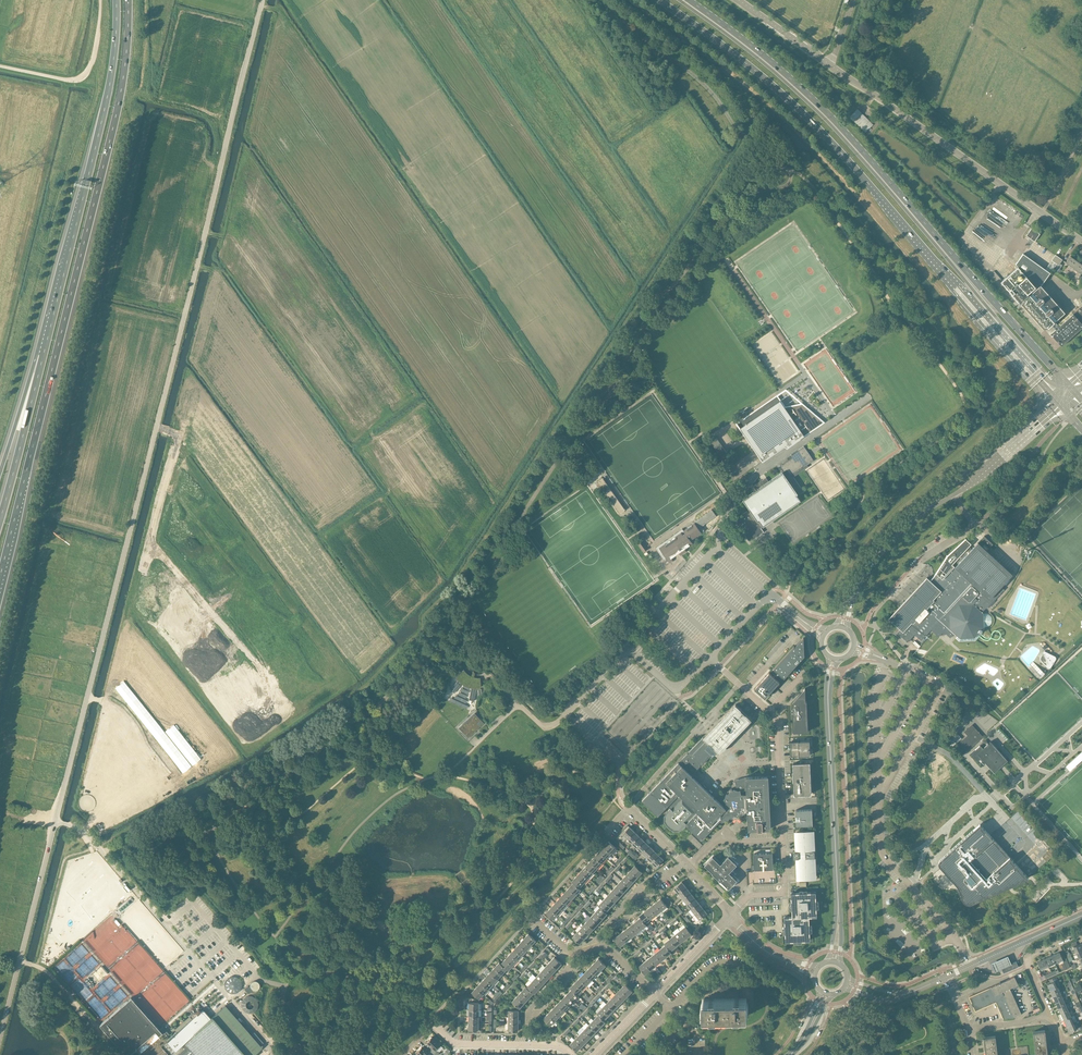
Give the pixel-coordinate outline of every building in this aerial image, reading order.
[(873,125),(858,110),(850,117),(866,133),(873,125)] [(1026,235),(1034,241),(1039,234),(1031,228),(1026,235)] [(1042,283),(1050,273),(1023,253),(1015,264),(1018,266),(1001,281),(1018,301),(1018,302),(1018,303),(1018,304),(1019,304),(1020,304),(1020,303),(1024,308),(1025,309),(1026,309),(1031,315),(1031,316),(1033,317),(1039,323),(1038,324),(1040,326),(1040,325),(1044,330),(1054,322),(1051,319),(1054,317),(1055,318),(1063,311),(1041,286),(1041,287),(1036,291),(1037,292),(1031,297),(1029,295),(1030,295),(1029,294),(1029,295),(1027,293),(1035,286),(1037,288),(1042,283)] [(1055,255),(1051,260),(1058,265),(1062,259),(1055,255)] [(1073,268),(1078,261),(1070,256),(1065,263),(1073,268)] [(1081,272),(1081,264),(1078,261),(1073,268),(1081,273),(1081,272)] [(1081,279),(1081,276),(1080,275),(1074,284),(1077,286),(1081,279)] [(1058,327),(1050,334),(1061,346),(1062,346),(1062,345),(1081,327),(1081,305),(1058,327)] [(736,424),(762,462),(784,446),(786,448),(823,423),(801,404),(784,408),(776,396),(736,424)] [(728,453),(715,435),(709,440),(721,458),(728,453)] [(798,496),(804,492),(793,477),(808,466),(807,465),(814,460),(804,446),(790,455),(792,457),(780,465),(784,471),(769,481),(766,477),(754,486),(757,490),(743,499),(749,509),(734,520),(749,542),(764,532),(760,526),(762,525),(763,526),(801,500),(798,496)] [(692,543),(692,542),(690,540),(701,533),(694,523),(683,530),(687,536),(684,538),(681,532),(657,549),(663,559),(666,557),(670,563),(673,561),(671,558),(679,553),(680,555),(686,551),(685,549),(692,543)] [(993,544),(984,536),(981,539),(990,547),(993,544)] [(898,608),(888,618),(898,627),(899,629),(896,632),(907,642),(910,639),(915,634),(916,632),(923,638),(925,636),(926,634),(931,630),(933,632),(938,637),(941,634),(942,633),(944,635),(945,633),(950,638),(954,633),(958,636),(956,638),(959,641),(976,641),(981,634),(980,634),(981,633),(982,631),(982,630),(983,629),(984,627),(986,627),(988,627),(989,625),(991,624),(991,622),(992,620),(991,617),(990,615),(988,614),(986,613),(983,613),(982,612),(986,608),(989,606),(1004,589),(1001,586),(1002,585),(1012,574),(989,553),(978,543),(972,549),(969,546),(971,543),(966,538),(948,555),(946,558),(936,572),(933,577),(934,577),(932,579),(930,581),(930,580),(927,577),(925,580),(898,608)] [(642,540),(638,544),(644,552),(644,551),(648,548),(647,547),(642,540)] [(784,678),(805,655),(804,655),(803,639),(804,639),(803,637),(801,639),(795,646),(794,646),(774,668),(784,678)] [(475,677),(474,677),(472,676),(471,676),(470,675),(469,675),(468,674),(467,673),(466,672),(465,671),(464,670),(456,675),(456,676),(458,678),(459,679),(450,689),(454,693),(463,682),(464,683),(465,684),(466,684),(467,685),(469,685),(471,686),(468,700),(474,701),(476,687),(478,687),(479,687),(481,687),(480,677),(479,677),(477,677),(475,677)] [(765,698),(780,682),(769,673),(755,689),(765,698)] [(808,731),(807,701),(806,701),(805,692),(805,688),(792,702),(794,732),(808,731)] [(732,740),(751,720),(735,704),(716,724),(703,738),(716,750),(719,753),(732,740)] [(474,713),(459,728),(468,738),(475,732),(484,723),(481,720),(482,719),(478,716),(477,716),(474,713)] [(977,741),(973,736),(978,732),(972,725),(965,731),(968,735),(960,742),(967,750),(977,741)] [(726,808),(695,778),(696,777),(696,773),(694,772),(700,766),(700,765),(701,764),(702,765),(716,750),(703,738),(689,752),(689,753),(688,754),(687,753),(681,760),(682,761),(679,763),(678,763),(650,791),(642,800),(658,816),(668,806),(670,808),(667,812),(666,812),(665,816),(664,816),(664,820),(665,821),(667,825),(670,828),(674,830),(679,830),(683,828),(683,827),(685,825),(701,840),(721,820),(721,822),(725,819),(727,820),(730,817),(731,818),(734,815),(738,816),(740,814),(741,813),(742,814),(746,812),(747,812),(748,829),(771,828),(768,776),(768,775),(746,777),(735,780),(736,785),(734,789),(733,790),(732,788),(731,788),(732,790),(731,790),(728,794),(726,794),(725,798),(723,799),(726,802),(725,804),(727,808),(726,808)] [(809,755),(808,741),(790,742),(791,756),(809,755)] [(1007,760),(1002,755),(990,741),(988,743),(986,741),(981,746),(980,745),(970,753),(982,767),(986,764),(994,772),(1007,760)] [(811,794),(809,762),(793,763),(794,795),(811,794)] [(813,825),(812,809),(796,810),(796,825),(813,825)] [(938,862),(938,863),(938,864),(939,865),(940,866),(955,883),(957,885),(958,887),(959,889),(960,892),(961,894),(961,897),(962,898),(962,899),(963,900),(964,901),(965,902),(966,903),(967,903),(968,903),(970,903),(971,903),(972,903),(1029,878),(982,826),(980,823),(977,826),(950,850),(940,859),(939,860),(939,861),(938,862)] [(627,838),(634,831),(629,826),(622,834),(627,838)] [(632,843),(639,836),(634,831),(627,838),(632,843)] [(814,877),(811,831),(797,832),(798,851),(793,851),(793,858),(798,858),(799,878),(814,877)] [(637,848),(644,841),(639,836),(632,843),(637,848)] [(616,848),(608,841),(604,846),(611,853),(616,848)] [(642,853),(649,845),(644,841),(637,848),(642,853)] [(647,857),(654,850),(649,845),(642,853),(647,857)] [(611,853),(604,846),(599,851),(607,858),(611,853)] [(651,862),(658,855),(654,850),(647,857),(651,862)] [(607,858),(599,851),(595,856),(602,863),(607,858)] [(773,869),(772,853),(754,853),(755,870),(773,869)] [(656,867),(663,859),(658,855),(651,862),(656,867)] [(602,863),(595,856),(590,861),(597,868),(602,863)] [(737,880),(729,872),(737,864),(728,856),(721,864),(713,856),(704,865),(712,873),(718,879),(720,881),(721,880),(729,888),(737,880)] [(597,868),(590,861),(585,866),(593,873),(597,868)] [(642,872),(635,865),(630,870),(638,877),(642,872)] [(593,873),(585,866),(581,871),(588,878),(593,873)] [(638,877),(630,870),(626,875),(633,882),(638,877)] [(588,878),(581,871),(576,876),(584,883),(588,878)] [(633,882),(626,875),(621,880),(628,887),(633,882)] [(584,883),(576,876),(572,881),(573,882),(579,888),(584,883)] [(628,887),(621,880),(616,885),(624,892),(628,887)] [(678,893),(686,887),(682,881),(674,888),(678,893)] [(581,889),(579,888),(573,882),(569,887),(576,894),(581,889)] [(624,892),(616,885),(612,890),(619,897),(624,892)] [(576,894),(569,887),(564,892),(572,899),(576,894)] [(682,898),(690,892),(686,887),(678,893),(682,898)] [(619,897),(612,890),(607,895),(615,902),(619,897)] [(809,916),(817,916),(815,891),(791,893),(792,916),(784,916),(785,941),(810,940),(809,916)] [(572,899),(564,892),(560,897),(567,904),(572,899)] [(686,904),(694,897),(690,892),(682,898),(686,904)] [(615,902),(607,895),(603,900),(610,907),(615,902)] [(567,904),(560,897),(555,902),(562,909),(567,904)] [(691,909),(699,903),(694,897),(686,904),(691,909)] [(667,906),(660,899),(655,903),(661,911),(667,906)] [(120,900),(121,915),(137,915),(137,900),(120,900)] [(610,907),(603,900),(598,905),(600,907),(606,912),(610,907)] [(562,909),(555,902),(550,908),(558,914),(562,909)] [(661,911),(655,903),(650,907),(656,915),(661,911)] [(695,914),(703,908),(699,903),(691,909),(695,914)] [(607,914),(606,912),(600,907),(595,912),(603,919),(607,914)] [(656,915),(650,907),(644,911),(651,919),(656,915)] [(558,914),(550,908),(546,913),(553,919),(558,914)] [(699,920),(707,913),(703,908),(695,914),(699,920)] [(651,919),(644,911),(639,916),(640,917),(647,925),(651,930),(654,928),(648,921),(651,919)] [(603,919),(595,912),(591,917),(598,924),(603,919)] [(82,939),(107,968),(137,941),(111,913),(82,939)] [(598,924),(591,917),(586,922),(593,929),(598,924)] [(647,925),(640,917),(635,922),(641,929),(647,925)] [(593,929),(586,922),(581,927),(589,934),(593,929)] [(641,929),(635,922),(630,926),(636,934),(641,929)] [(636,934),(630,926),(624,930),(631,938),(636,934)] [(691,934),(685,926),(680,931),(686,938),(691,934)] [(589,934),(581,927),(577,932),(584,939),(589,934)] [(631,938),(624,930),(619,934),(625,942),(631,938)] [(686,938),(680,931),(674,935),(681,943),(686,938)] [(584,939),(577,932),(572,937),(580,944),(584,939)] [(536,940),(528,933),(524,938),(531,945),(536,940)] [(625,942),(619,934),(614,938),(620,946),(625,942)] [(681,943),(674,935),(669,939),(675,947),(681,943)] [(531,945),(524,938),(519,943),(527,950),(531,945)] [(675,947),(669,939),(664,943),(665,945),(670,951),(675,947)] [(1081,942),(1073,946),(1076,952),(1081,949),(1081,945),(1081,942)] [(527,950),(519,943),(515,948),(522,955),(527,950)] [(671,953),(670,951),(665,945),(660,949),(666,957),(671,953)] [(522,955),(515,948),(510,953),(518,960),(522,955)] [(666,957),(660,949),(654,954),(661,961),(666,957)] [(1063,959),(1060,952),(1052,955),(1055,963),(1063,959)] [(518,960),(510,953),(506,958),(513,965),(518,960)] [(1008,953),(991,961),(995,970),(1012,962),(1008,953)] [(661,961),(654,954),(649,958),(655,966),(661,961)] [(1055,963),(1052,955),(1045,958),(1049,966),(1055,963)] [(554,957),(549,962),(557,969),(562,963),(558,960),(560,959),(556,956),(555,957),(554,957)] [(513,965),(506,958),(501,963),(507,969),(509,970),(513,965)] [(606,965),(598,958),(594,963),(601,970),(606,965)] [(655,966),(649,958),(644,962),(650,970),(655,966)] [(1049,966),(1045,958),(1038,962),(1041,969),(1049,966)] [(507,969),(501,963),(499,962),(495,967),(502,974),(507,969)] [(557,969),(549,962),(545,967),(552,974),(557,969)] [(650,970),(644,962),(638,966),(645,974),(650,970)] [(1004,972),(1016,967),(1017,966),(1018,966),(1016,963),(1016,962),(1012,963),(1013,963),(1004,967),(1003,969),(1005,972),(1004,972)] [(601,970),(594,963),(589,968),(596,975),(601,970)] [(502,974),(495,967),(490,972),(498,979),(502,974)] [(552,974),(545,967),(540,972),(548,979),(552,974)] [(596,975),(589,968),(584,973),(591,980),(596,975)] [(498,979),(490,972),(486,977),(493,984),(498,979)] [(548,979),(540,972),(536,977),(543,984),(548,979)] [(591,980),(584,973),(579,978),(587,985),(591,980)] [(1022,1014),(1010,988),(1018,984),(1015,976),(1014,976),(1001,982),(1001,981),(998,982),(999,983),(969,997),(975,1011),(996,1002),(1003,1018),(1014,1017),(1022,1014)] [(1060,985),(1056,976),(1049,979),(1050,982),(1047,984),(1050,990),(1058,986),(1060,985)] [(493,984),(486,977),(481,982),(488,989),(493,984)] [(543,984),(536,977),(531,982),(539,989),(543,984)] [(587,985),(579,978),(575,982),(582,990),(587,985)] [(754,1009),(754,984),(747,984),(747,978),(739,978),(739,999),(724,999),(725,1015),(747,1015),(747,1009),(754,1009)] [(488,989),(481,982),(476,987),(484,994),(488,989)] [(539,989),(531,982),(527,987),(533,993),(534,994),(539,989)] [(582,990),(575,982),(570,987),(572,989),(577,995),(582,990)] [(632,991),(625,984),(620,989),(627,996),(632,991)] [(533,993),(527,987),(526,986),(521,991),(529,998),(533,993)] [(1060,992),(1058,986),(1050,990),(1053,996),(1060,992)] [(484,994),(476,987),(472,992),(479,999),(484,994)] [(579,996),(577,995),(572,989),(567,994),(574,1001),(579,996)] [(627,996),(620,989),(615,994),(623,1001),(627,996)] [(529,998),(521,991),(516,996),(524,1003),(529,998)] [(1063,998),(1060,992),(1053,996),(1056,1002),(1063,998)] [(574,1001),(567,994),(562,999),(569,1006),(574,1001)] [(623,1001),(615,994),(611,998),(618,1005),(623,1001)] [(524,1003),(516,996),(512,1001),(519,1008),(524,1003)] [(262,1048),(225,1006),(210,1018),(203,1009),(201,1011),(200,1011),(200,1010),(199,1010),(198,1010),(197,1011),(191,1015),(190,1015),(190,1016),(190,1017),(190,1018),(191,1019),(174,1034),(173,1033),(173,1034),(173,1033),(172,1033),(172,1034),(171,1034),(171,1035),(172,1036),(169,1038),(165,1033),(166,1031),(163,1027),(159,1030),(131,997),(99,1025),(126,1054),(128,1054),(253,1054),(262,1048)] [(618,1005),(611,998),(606,1003),(613,1010),(618,1005)] [(1066,1004),(1063,998),(1056,1002),(1058,1008),(1066,1004)] [(569,1006),(562,999),(557,1004),(565,1011),(569,1006)] [(725,1015),(724,999),(702,999),(702,1016),(725,1015)] [(613,1010),(606,1003),(601,1008),(609,1015),(613,1010)] [(565,1011),(557,1004),(552,1008),(560,1016),(565,1011)] [(1068,1010),(1066,1004),(1058,1008),(1061,1014),(1068,1010)] [(560,1016),(552,1008),(548,1013),(555,1020),(560,1016)] [(609,1015),(601,1008),(596,1013),(598,1015),(604,1020),(609,1015)] [(1071,1016),(1068,1010),(1061,1014),(1064,1020),(1071,1016)] [(555,1020),(548,1013),(543,1018),(550,1025),(555,1020)] [(605,1022),(604,1020),(598,1015),(593,1019),(601,1027),(605,1022)] [(1071,1016),(1064,1020),(1066,1026),(1074,1022),(1075,1022),(1077,1021),(1074,1015),(1071,1016)] [(601,1027),(593,1019),(589,1024),(596,1031),(601,1027)] [(1078,1028),(1075,1022),(1074,1022),(1066,1026),(1069,1032),(1078,1028)] [(596,1031),(589,1024),(584,1029),(591,1036),(596,1031)] [(591,1036),(584,1029),(579,1034),(586,1041),(591,1036)] [(1047,1048),(1046,1038),(1045,1030),(1033,1031),(1035,1049),(1047,1048)] [(586,1041),(579,1034),(574,1039),(582,1046),(586,1041)] [(997,1054),(996,1044),(995,1036),(984,1037),(986,1054),(997,1054)] [(439,1044),(431,1037),(426,1043),(431,1048),(429,1050),(434,1054),(438,1054),(439,1053),(436,1051),(438,1049),(436,1047),(439,1044)] [(582,1046),(574,1039),(570,1044),(577,1051),(582,1046)]
